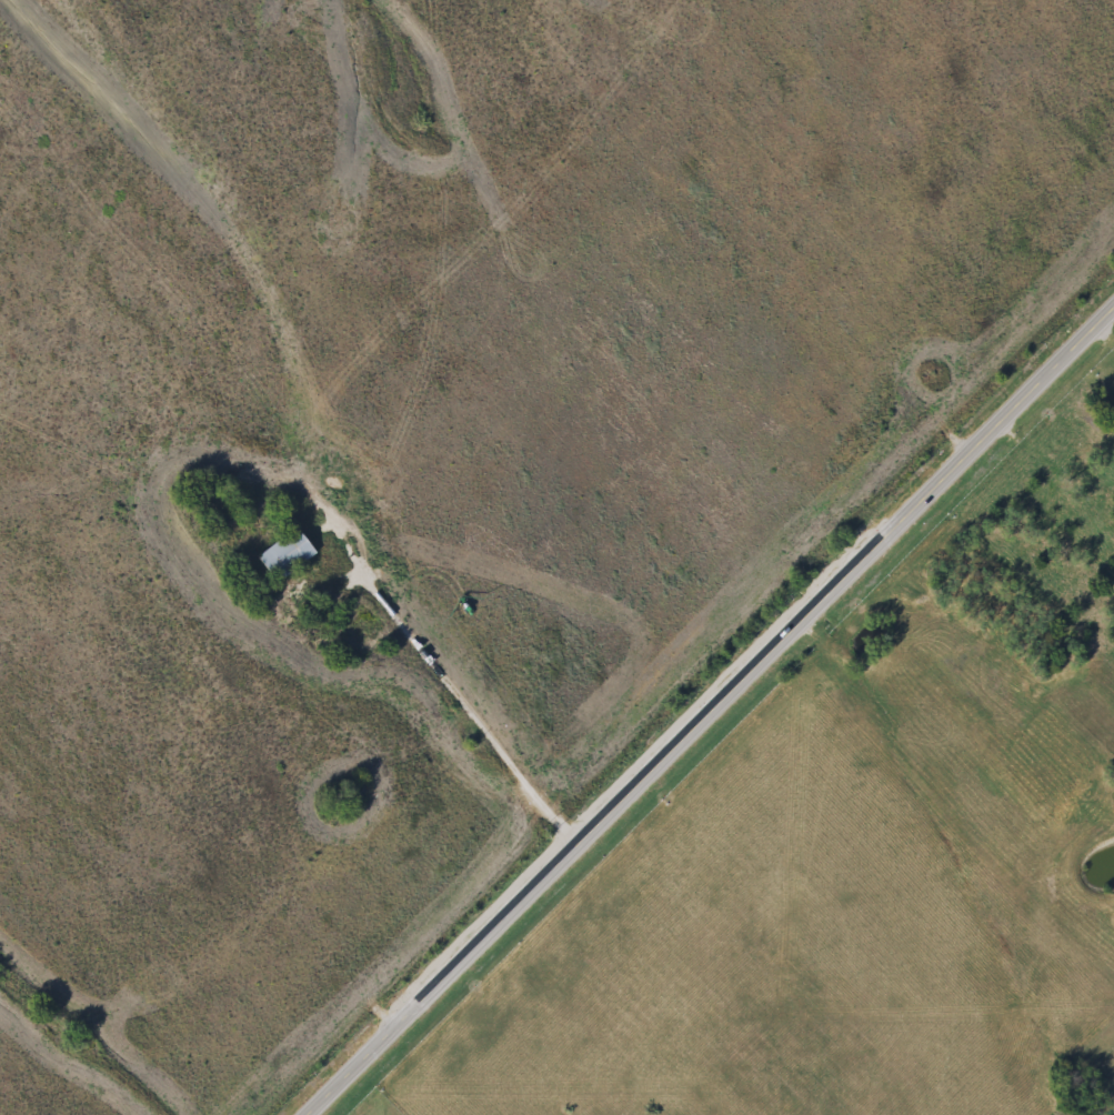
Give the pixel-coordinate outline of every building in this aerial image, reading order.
[(283,583),(264,556),(304,526),(324,553),(283,583)]
